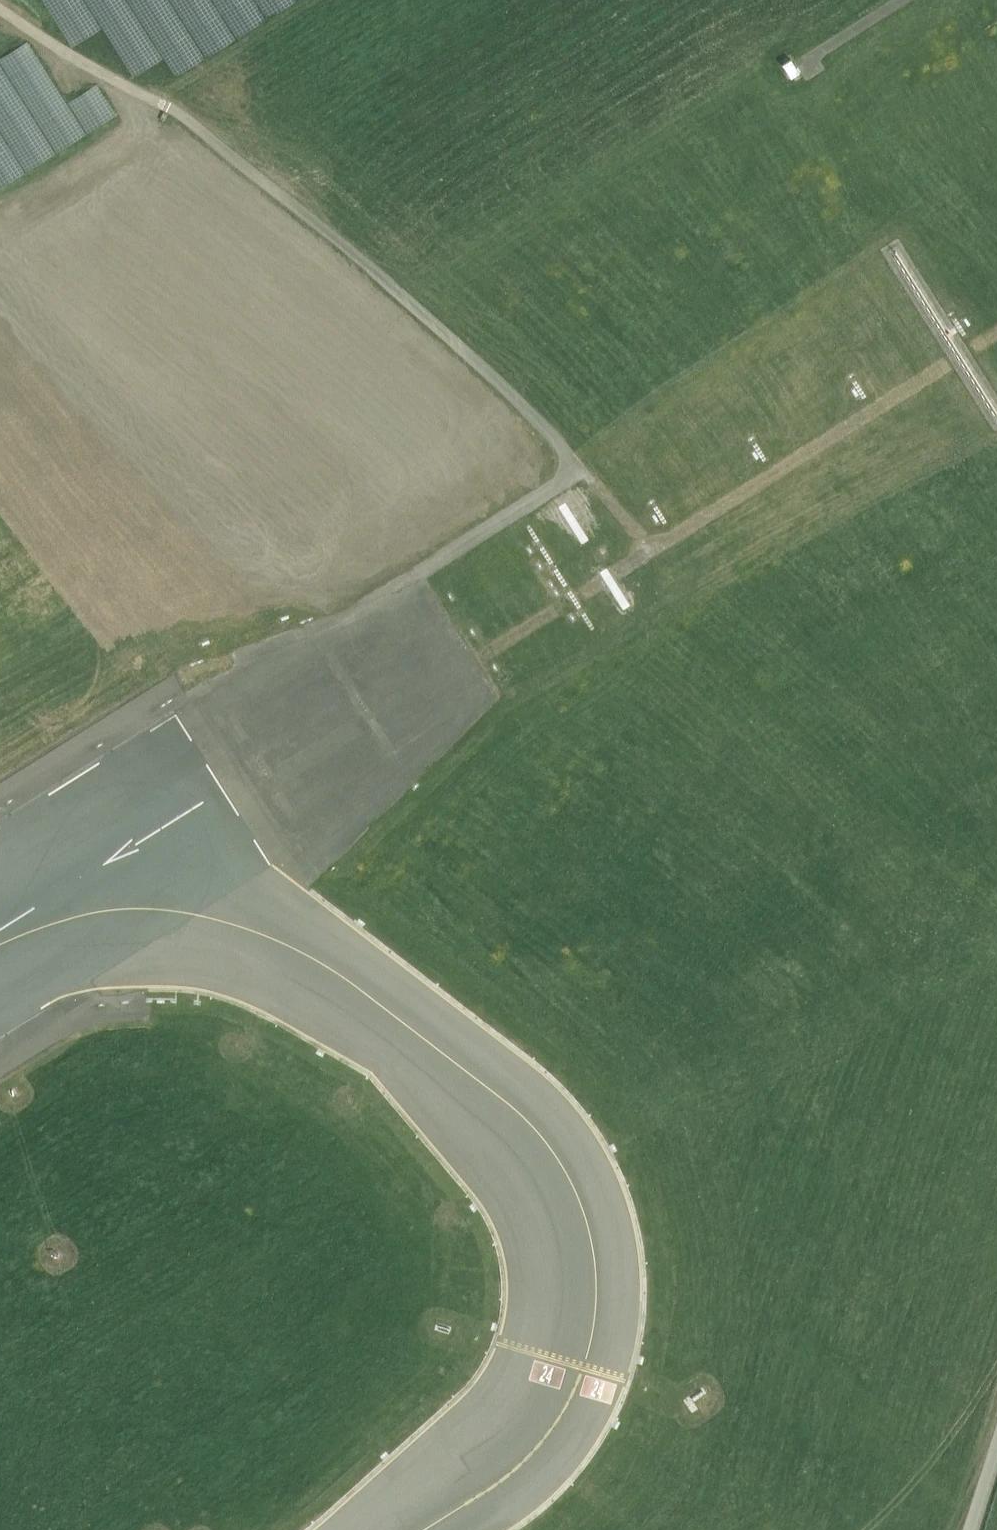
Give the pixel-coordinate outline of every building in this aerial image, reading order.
[(782,64),(791,78),(799,73),(791,59),(782,64)]
